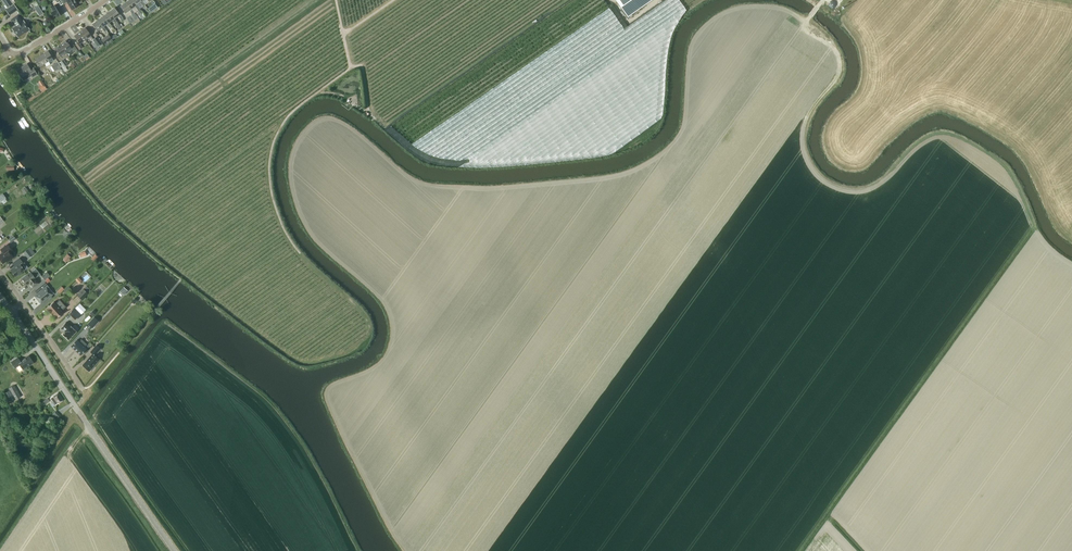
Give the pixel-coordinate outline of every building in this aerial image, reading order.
[(63,4),(60,0),(55,0),(57,4),(51,8),(53,11),(50,13),(53,17),(55,15),(57,17),(63,13),(59,7),(63,4)] [(63,4),(67,2),(72,10),(78,6),(75,0),(66,0),(60,0),(63,4)] [(126,2),(131,9),(135,6),(138,10),(140,9),(137,5),(136,5),(133,0),(129,0),(126,2)] [(142,1),(141,0),(133,0),(136,5),(137,5),(140,2),(143,5),(142,6),(144,9),(147,8),(145,5),(142,1)] [(628,17),(652,0),(617,0),(628,17)] [(131,9),(126,2),(120,6),(125,13),(129,10),(132,14),(134,13),(131,9)] [(155,3),(148,8),(150,12),(158,7),(155,3)] [(6,10),(9,14),(17,9),(14,4),(6,10)] [(40,5),(36,8),(41,15),(45,13),(40,5)] [(114,19),(118,16),(121,20),(123,18),(120,14),(119,15),(114,8),(109,12),(114,19)] [(121,28),(114,19),(109,12),(103,16),(108,23),(109,23),(112,20),(115,24),(119,29),(121,28)] [(13,29),(18,37),(25,32),(25,33),(29,30),(23,21),(22,22),(18,16),(11,20),(16,27),(13,29)] [(108,23),(103,16),(98,20),(103,27),(107,24),(110,28),(112,26),(109,23),(108,23)] [(107,32),(103,27),(98,20),(92,24),(97,31),(101,28),(104,32),(106,34),(107,32)] [(85,28),(80,32),(85,40),(91,36),(85,28)] [(80,44),(85,40),(80,32),(74,36),(78,42),(75,44),(79,50),(83,47),(80,44)] [(108,34),(101,39),(104,44),(112,39),(108,34)] [(97,36),(92,40),(98,47),(102,43),(97,36)] [(66,41),(60,45),(66,53),(69,50),(72,53),(74,52),(77,50),(73,44),(70,46),(66,41)] [(61,57),(66,53),(60,45),(55,49),(61,57)] [(49,63),(53,60),(48,51),(35,59),(39,67),(49,62),(49,63)] [(59,63),(63,68),(67,65),(63,59),(59,63)] [(54,71),(61,67),(58,62),(51,65),(54,71)] [(31,70),(27,64),(16,70),(21,78),(23,81),(24,81),(32,76),(33,78),(38,75),(34,68),(31,70)] [(68,239),(74,234),(72,231),(65,236),(68,239)] [(13,257),(9,252),(12,250),(7,244),(0,249),(2,252),(0,254),(0,260),(3,264),(6,261),(7,262),(13,257)] [(32,255),(28,249),(23,252),(28,259),(32,255)] [(19,258),(14,262),(12,263),(14,266),(10,270),(15,277),(19,274),(19,275),(22,273),(21,272),(24,270),(21,265),(23,263),(19,258)] [(33,287),(38,283),(34,279),(40,274),(36,268),(31,273),(31,272),(22,279),(27,285),(29,283),(33,287)] [(51,295),(52,294),(54,293),(49,287),(45,283),(43,285),(42,284),(37,289),(39,291),(38,293),(35,296),(40,302),(43,300),(44,301),(48,298),(49,299),(52,297),(51,296),(51,295)] [(128,290),(124,287),(119,291),(123,295),(128,290)] [(88,293),(83,288),(77,295),(82,300),(88,293)] [(56,319),(63,312),(62,310),(66,307),(59,300),(55,303),(54,302),(46,308),(56,319)] [(82,303),(77,308),(84,314),(89,309),(82,303)] [(80,315),(73,309),(68,313),(75,320),(80,315)] [(94,317),(88,323),(92,328),(99,321),(94,317)] [(68,340),(77,331),(71,326),(70,326),(66,322),(60,328),(65,332),(62,334),(68,340)] [(79,342),(77,340),(71,346),(80,355),(86,349),(84,347),(86,344),(81,339),(79,342)] [(93,354),(82,366),(89,371),(90,371),(92,369),(92,368),(94,365),(95,365),(100,360),(95,356),(101,349),(96,345),(90,352),(93,354)] [(27,367),(33,363),(28,355),(20,361),(17,357),(11,362),(15,367),(20,364),(23,369),(27,367)] [(14,385),(9,388),(15,400),(21,396),(14,385)] [(55,405),(63,400),(58,393),(50,398),(55,405)]
